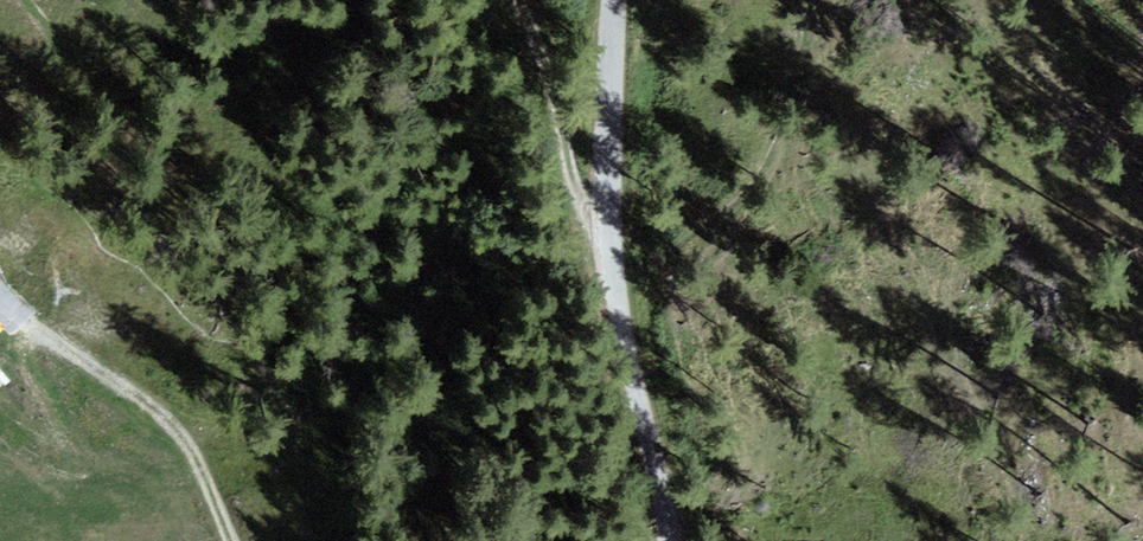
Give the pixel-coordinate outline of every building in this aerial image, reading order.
[(0,322),(0,338),(8,329),(0,322)]
